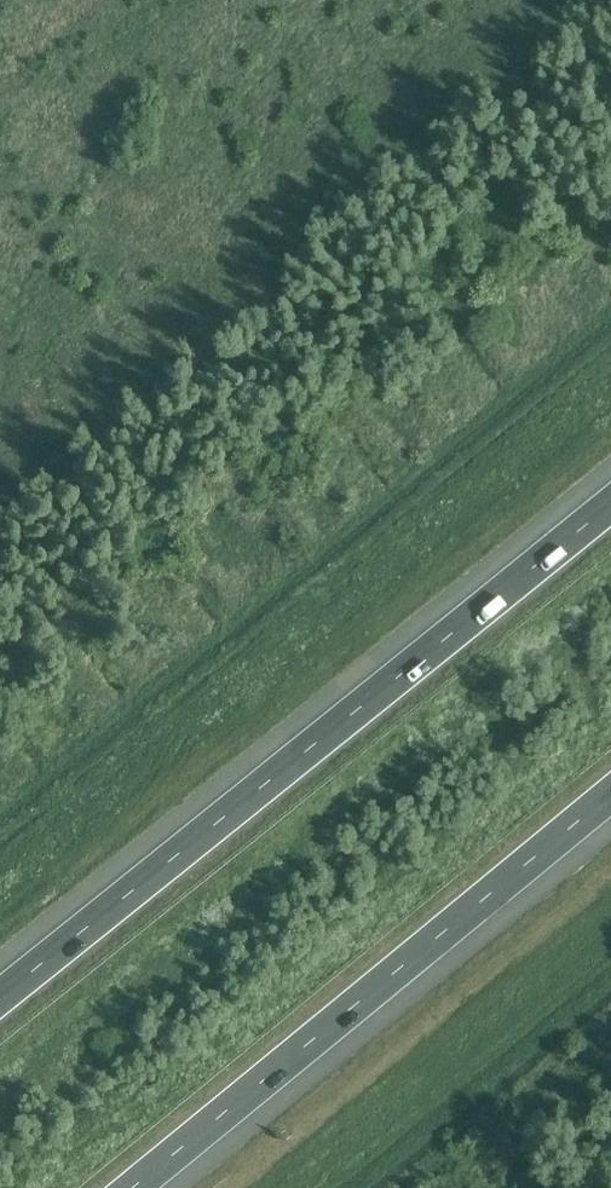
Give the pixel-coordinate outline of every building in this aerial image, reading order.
[(546,575),(570,563),(564,553),(541,565),(546,575)]
